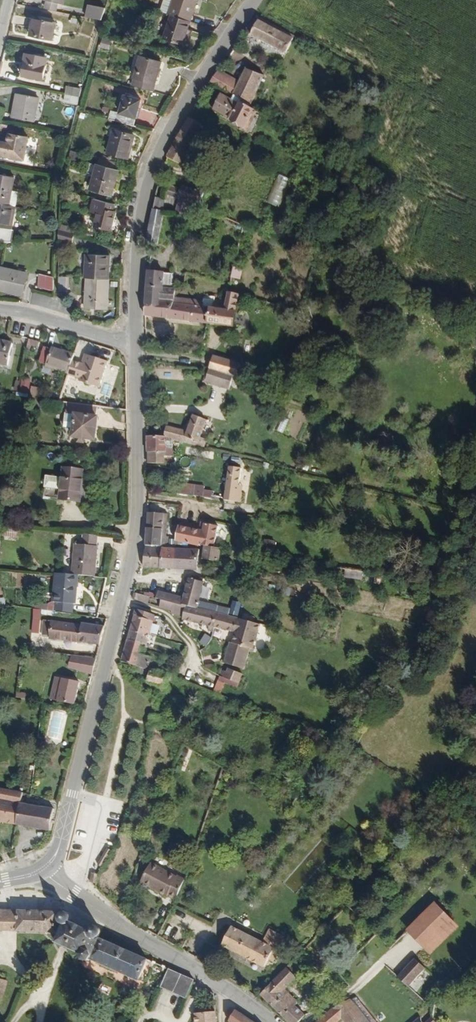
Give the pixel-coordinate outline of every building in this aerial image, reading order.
[(173,12),(176,13),(195,18),(199,0),(167,0),(164,9),(173,12)] [(52,11),(63,12),(65,4),(54,2),(52,11)] [(92,17),(107,20),(112,9),(95,5),(92,17)] [(169,38),(189,43),(195,18),(176,13),(169,38)] [(291,54),(301,37),(259,14),(248,32),(291,54)] [(37,36),(59,40),(63,23),(40,19),(37,36)] [(141,78),(163,83),(169,61),(147,55),(145,61),(146,61),(141,78)] [(27,77),(48,82),(54,61),(33,56),(27,77)] [(232,92),(238,96),(245,85),(224,73),(215,86),(230,94),(232,92)] [(259,107),(265,97),(272,85),(252,73),(245,85),(238,96),(259,107)] [(70,96),(85,99),(87,92),(72,89),(70,96)] [(252,130),(261,113),(257,111),(246,104),(245,107),(223,94),(214,108),(252,130)] [(119,121),(141,126),(149,99),(133,95),(128,113),(121,112),(119,121)] [(16,119),(38,123),(43,100),(21,96),(16,119)] [(69,103),(83,106),(85,99),(70,96),(69,103)] [(261,113),(266,116),(274,102),(265,97),(259,107),(257,111),(261,113)] [(201,157),(196,154),(210,128),(195,120),(180,146),(175,160),(195,170),(201,157)] [(115,152),(137,157),(142,136),(121,130),(115,152)] [(33,139),(13,136),(11,144),(3,142),(0,156),(9,157),(28,161),(33,139)] [(76,160),(78,153),(70,151),(68,158),(76,160)] [(283,156),(268,204),(280,208),(295,159),(283,156)] [(97,190),(119,195),(125,171),(120,169),(122,162),(107,158),(105,165),(104,165),(97,190)] [(16,193),(18,179),(0,176),(0,205),(20,209),(22,194),(16,193)] [(185,201),(187,193),(176,188),(172,197),(184,203),(185,201)] [(185,201),(210,209),(213,198),(188,190),(187,193),(185,201)] [(154,243),(164,245),(171,211),(166,209),(167,200),(163,199),(154,243)] [(101,229),(118,233),(123,212),(120,212),(121,205),(100,200),(97,213),(104,215),(101,229)] [(181,222),(200,229),(208,211),(188,204),(181,222)] [(16,232),(20,209),(0,205),(0,230),(2,230),(0,240),(0,245),(9,246),(16,246),(19,233),(16,232)] [(93,279),(114,279),(115,255),(92,254),(90,279),(93,279)] [(231,279),(241,279),(242,268),(231,267),(231,279)] [(178,292),(183,292),(183,286),(183,285),(179,285),(180,274),(156,271),(154,297),(177,302),(178,292)] [(28,290),(30,278),(2,272),(0,284),(0,294),(20,298),(22,290),(28,290)] [(92,312),(113,313),(114,279),(93,279),(92,312)] [(43,294),(59,295),(59,281),(43,281),(43,294)] [(214,327),(241,332),(248,298),(235,294),(231,312),(217,310),(214,327)] [(152,316),(178,321),(181,303),(177,302),(154,297),(152,316)] [(178,321),(214,327),(217,310),(182,303),(181,303),(178,321)] [(37,347),(38,341),(28,338),(26,344),(37,347)] [(13,370),(17,348),(0,345),(0,367),(13,370)] [(53,370),(75,378),(79,365),(80,359),(59,353),(58,354),(50,351),(45,366),(53,369),(53,370)] [(86,385),(106,391),(114,366),(94,359),(91,369),(79,365),(75,378),(74,379),(87,383),(86,385)] [(252,376),(244,374),(245,367),(221,359),(216,372),(232,377),(250,383),(252,376)] [(212,385),(227,389),(232,377),(216,372),(212,385)] [(21,377),(20,386),(29,387),(30,378),(21,377)] [(105,410),(75,407),(71,432),(80,433),(79,439),(85,440),(97,442),(101,443),(105,421),(104,421),(105,410)] [(183,444),(206,449),(214,422),(200,418),(194,435),(175,431),(172,441),(180,443),(183,444)] [(171,446),(179,448),(180,443),(172,441),(154,437),(154,455),(170,458),(171,446)] [(173,460),(181,461),(183,444),(180,443),(179,448),(171,446),(170,458),(154,455),(154,464),(172,467),(173,460)] [(246,495),(247,489),(250,472),(237,469),(231,503),(248,506),(250,496),(246,495)] [(66,482),(49,479),(48,491),(64,493),(63,503),(85,506),(86,496),(88,475),(68,472),(67,472),(66,482)] [(200,499),(201,494),(202,489),(186,486),(184,497),(200,499)] [(154,517),(153,532),(168,534),(169,518),(154,517)] [(210,549),(222,550),(226,530),(209,526),(208,530),(207,534),(186,530),(183,545),(210,549)] [(167,547),(174,548),(174,542),(172,542),(168,541),(168,534),(153,532),(151,549),(166,550),(167,547)] [(100,581),(102,569),(104,541),(96,539),(83,538),(79,578),(85,579),(100,581)] [(270,554),(280,556),(282,543),(271,542),(270,554)] [(148,570),(166,571),(168,551),(166,550),(151,549),(148,570)] [(218,567),(224,568),(225,556),(237,558),(238,553),(225,551),(222,550),(210,549),(210,551),(208,565),(218,567)] [(166,571),(183,572),(185,552),(168,551),(166,571)] [(183,572),(202,573),(203,553),(185,552),(183,572)] [(351,576),(368,578),(369,572),(352,569),(351,576)] [(79,607),(82,607),(85,579),(79,578),(62,577),(58,604),(61,604),(60,613),(78,616),(79,607)] [(223,617),(225,612),(206,607),(212,582),(195,577),(189,599),(187,607),(193,609),(223,617)] [(212,594),(226,598),(229,586),(215,583),(212,594)] [(176,596),(166,594),(166,598),(165,602),(166,602),(174,604),(179,605),(187,607),(189,599),(176,596)] [(137,601),(145,603),(147,597),(139,595),(137,601)] [(145,603),(161,608),(163,601),(161,601),(147,597),(145,603)] [(165,610),(177,613),(179,605),(174,604),(166,602),(165,610)] [(176,618),(190,621),(193,609),(187,607),(179,605),(177,613),(176,618)] [(219,636),(220,632),(225,617),(223,617),(193,609),(190,621),(189,623),(215,630),(214,634),(219,636)] [(155,638),(155,636),(160,619),(142,613),(136,632),(155,638)] [(239,637),(236,648),(256,653),(259,644),(264,628),(244,622),(225,617),(220,632),(239,637)] [(74,643),(105,647),(109,628),(86,624),(86,628),(38,620),(35,637),(74,643)] [(151,649),(152,647),(155,638),(136,632),(133,643),(151,649)] [(205,647),(211,637),(204,633),(198,643),(205,647)] [(147,662),(149,656),(151,649),(133,643),(127,664),(152,671),(154,664),(147,662)] [(230,667),(250,673),(256,656),(256,653),(236,648),(230,667)] [(147,662),(154,664),(156,659),(149,656),(147,662)] [(85,674),(97,677),(101,662),(78,658),(76,668),(86,670),(85,674)] [(161,688),(164,689),(169,676),(157,671),(153,682),(156,684),(156,686),(158,687),(158,689),(160,690),(161,688)] [(241,687),(246,689),(249,679),(248,679),(233,673),(232,676),(229,675),(227,681),(229,682),(241,687)] [(57,702),(80,707),(85,685),(61,680),(57,702)] [(234,689),(240,691),(241,687),(229,682),(226,688),(234,690),(234,689)] [(156,730),(168,731),(169,723),(158,720),(156,730)] [(23,829),(27,807),(28,797),(4,794),(3,804),(0,804),(0,826),(23,829)] [(23,829),(57,834),(61,812),(27,807),(23,829)] [(179,903),(184,894),(188,883),(180,879),(180,881),(153,870),(144,891),(170,902),(171,900),(179,903)] [(412,936),(434,959),(462,932),(440,909),(412,936)] [(59,935),(60,924),(61,914),(0,913),(0,934),(59,935)] [(277,968),(283,956),(268,948),(235,929),(225,947),(269,970),(272,965),(277,968)] [(268,948),(283,956),(291,942),(275,934),(268,948)] [(403,985),(412,994),(430,975),(426,971),(424,969),(421,966),(403,985)] [(290,993),(306,978),(295,968),(265,998),(287,1021),(305,1021),(308,1019),(301,1011),(304,1008),(290,993)] [(169,985),(192,996),(199,984),(175,973),(169,985)] [(5,1001),(9,984),(1,982),(2,980),(0,979),(0,1000),(5,1001)] [(335,991),(341,999),(352,990),(346,983),(335,991)] [(169,1011),(172,998),(165,997),(163,1009),(169,1011)] [(353,1004),(336,1013),(344,1021),(369,1021),(353,1004)] [(336,1013),(326,1021),(325,1021),(344,1021),(336,1013)]
